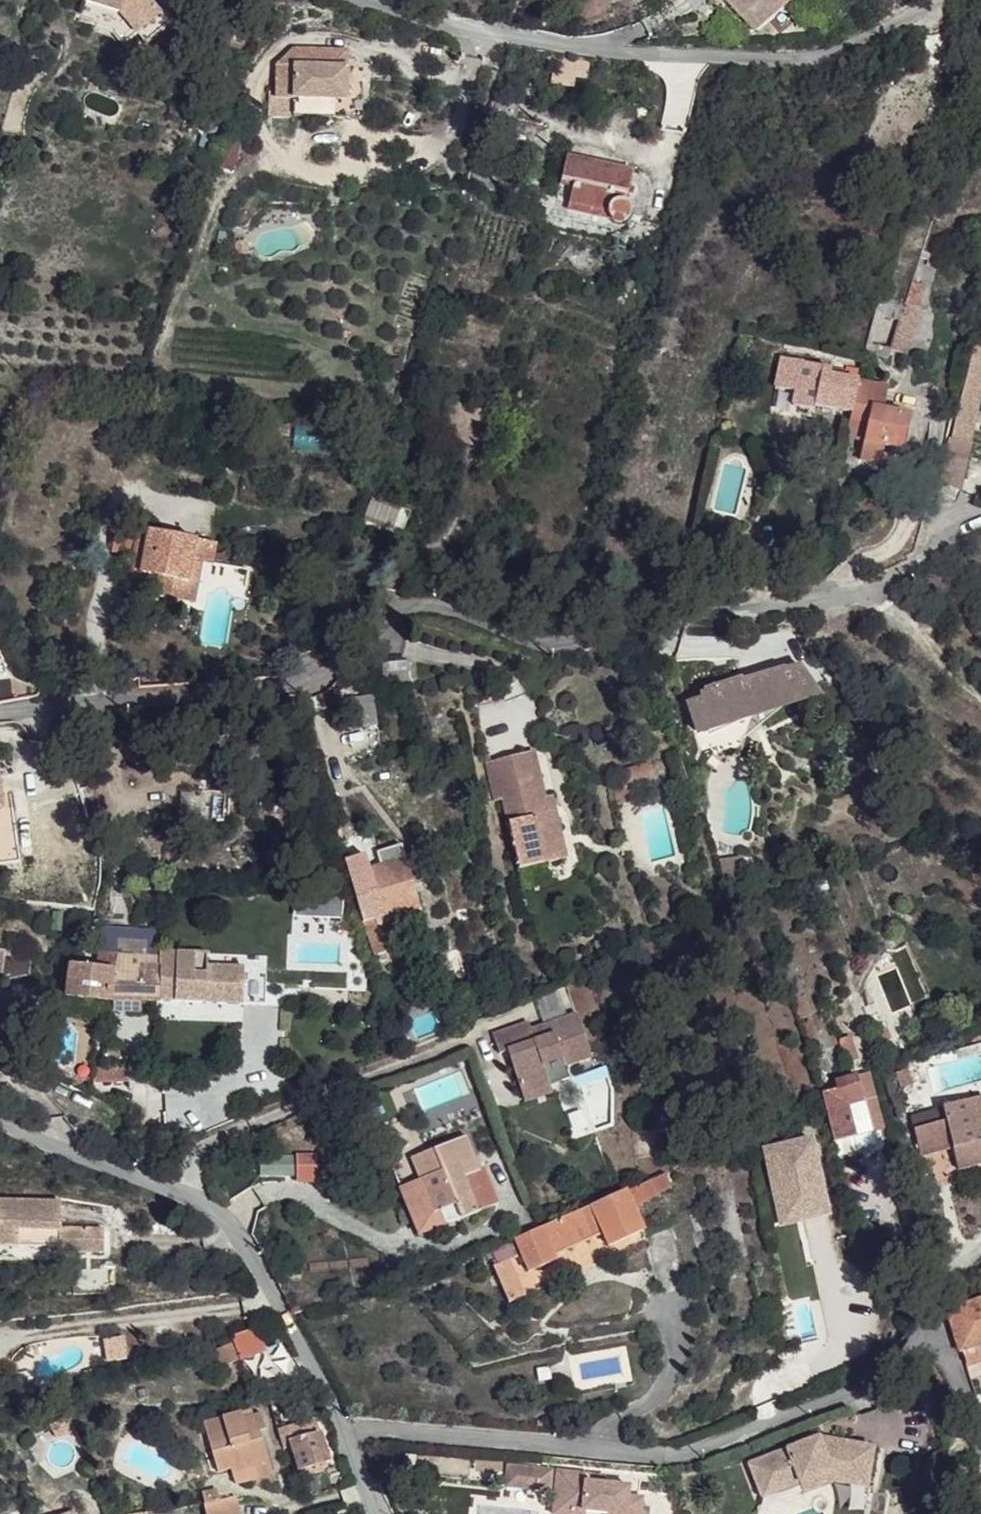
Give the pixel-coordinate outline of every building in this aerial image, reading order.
[(149,0),(76,0),(84,3),(81,15),(92,18),(90,25),(115,33),(125,45),(139,33),(138,32),(161,14),(149,0)] [(741,19),(762,0),(724,0),(741,19)] [(788,0),(762,0),(741,19),(752,31),(788,0)] [(174,20),(166,10),(161,14),(169,25),(174,20)] [(147,43),(169,25),(161,14),(138,32),(139,33),(147,43)] [(348,68),(348,50),(295,48),(277,65),(348,68)] [(347,102),(348,68),(277,65),(276,86),(269,92),(268,116),(362,119),(363,102),(347,102)] [(625,204),(632,173),(566,158),(561,182),(573,185),(568,205),(607,214),(608,218),(610,221),(615,225),(619,226),(625,224),(628,222),(631,214),(630,210),(627,206),(625,204)] [(607,214),(568,205),(567,212),(610,221),(608,218),(607,214)] [(248,254),(246,241),(235,243),(237,256),(248,254)] [(908,344),(918,309),(925,287),(912,283),(895,340),(901,342),(908,344)] [(898,352),(901,342),(895,340),(892,351),(898,352)] [(851,414),(858,383),(829,377),(830,370),(803,364),(803,363),(781,358),(775,388),(795,393),(793,407),(814,411),(815,406),(851,414)] [(846,368),(845,373),(830,370),(829,377),(858,383),(860,371),(846,368)] [(980,395),(980,382),(966,379),(950,440),(949,440),(941,471),(964,476),(970,444),(963,442),(969,416),(976,417),(980,395)] [(903,449),(910,418),(882,412),(887,389),(858,383),(851,414),(846,437),(864,441),(859,461),(914,473),(918,453),(903,449)] [(959,490),(964,476),(941,471),(938,483),(959,490)] [(956,503),(961,491),(961,490),(959,490),(938,483),(937,482),(933,493),(956,503)] [(402,506),(399,514),(394,528),(403,531),(410,509),(402,506)] [(183,603),(191,562),(201,564),(205,543),(138,530),(128,582),(149,586),(158,588),(156,597),(183,603)] [(212,566),(216,545),(205,543),(201,564),(212,566)] [(193,605),(201,564),(191,562),(183,603),(193,605)] [(408,660),(381,663),(383,682),(410,679),(408,660)] [(708,713),(714,728),(744,717),(745,721),(821,695),(801,666),(784,672),(784,670),(743,684),(742,681),(706,693),(707,697),(701,699),(703,703),(707,714),(708,713)] [(342,694),(348,725),(372,721),(367,691),(342,694)] [(703,703),(701,699),(686,703),(698,734),(714,728),(708,713),(707,714),(703,703)] [(545,798),(534,752),(487,764),(494,790),(501,788),(504,800),(521,869),(568,858),(558,817),(557,816),(556,815),(555,814),(553,814),(549,814),(545,798)] [(655,783),(651,766),(620,773),(622,783),(624,790),(633,788),(655,783)] [(624,790),(622,783),(613,785),(619,807),(636,804),(633,788),(624,790)] [(91,787),(80,789),(83,798),(94,795),(91,787)] [(504,800),(501,788),(494,790),(497,802),(504,800)] [(15,859),(6,791),(0,792),(3,806),(0,807),(0,861),(15,859)] [(558,817),(553,796),(545,798),(549,814),(553,814),(555,814),(556,815),(557,816),(558,817)] [(377,853),(381,867),(406,860),(401,846),(377,853)] [(345,862),(350,875),(369,870),(365,855),(345,862)] [(381,867),(369,870),(383,917),(419,907),(406,860),(381,867)] [(369,870),(350,875),(364,922),(373,920),(383,917),(369,870)] [(830,876),(817,880),(820,891),(832,887),(830,876)] [(373,920),(376,930),(422,918),(419,907),(383,917),(373,920)] [(64,912),(54,910),(52,930),(62,931),(64,912)] [(364,922),(375,956),(383,954),(376,930),(373,920),(364,922)] [(99,947),(99,953),(119,955),(120,955),(121,940),(121,939),(100,938),(99,947)] [(160,942),(121,940),(120,955),(148,956),(148,960),(148,964),(160,965),(160,942)] [(81,945),(79,960),(88,961),(89,959),(98,960),(99,953),(99,947),(83,945),(81,945)] [(2,975),(2,981),(31,975),(33,957),(5,953),(6,953),(0,952),(0,975),(2,975)] [(268,1004),(270,956),(163,952),(163,960),(162,965),(160,1000),(268,1004)] [(119,955),(99,953),(98,960),(97,969),(113,970),(117,971),(119,955)] [(117,971),(113,970),(110,998),(116,999),(115,1008),(144,1009),(144,1000),(157,1001),(160,1000),(162,965),(160,965),(148,964),(148,960),(148,956),(120,955),(119,955),(117,971)] [(88,961),(87,968),(97,969),(98,960),(89,959),(88,961)] [(110,998),(113,970),(97,969),(87,968),(70,966),(67,996),(110,1001),(110,998)] [(14,1006),(15,1021),(29,1021),(29,1006),(14,1006)] [(526,1022),(491,1034),(497,1053),(505,1050),(520,1094),(547,1085),(543,1072),(540,1064),(560,1057),(562,1066),(589,1057),(574,1013),(528,1029),(526,1022)] [(890,1026),(882,1029),(885,1040),(895,1036),(890,1026)] [(854,1034),(841,1037),(848,1059),(861,1054),(854,1034)] [(560,1057),(540,1064),(543,1072),(562,1066),(560,1057)] [(132,1080),(129,1062),(108,1062),(97,1063),(96,1068),(96,1081),(132,1080)] [(909,1068),(897,1072),(902,1088),(914,1084),(909,1068)] [(835,1081),(837,1089),(859,1086),(857,1076),(835,1081)] [(940,1103),(980,1094),(980,1096),(980,1081),(937,1092),(940,1103)] [(547,1085),(520,1094),(522,1102),(550,1093),(547,1085)] [(859,1086),(837,1089),(848,1137),(869,1133),(859,1086)] [(837,1089),(822,1093),(833,1141),(848,1137),(837,1089)] [(959,1169),(980,1164),(980,1096),(980,1094),(940,1103),(941,1106),(954,1104),(958,1120),(945,1122),(950,1143),(952,1148),(959,1169)] [(941,1106),(913,1113),(920,1150),(950,1143),(945,1122),(958,1120),(954,1104),(941,1106)] [(388,1165),(413,1227),(444,1214),(455,1210),(458,1218),(495,1203),(481,1168),(476,1169),(463,1135),(388,1165)] [(758,1150),(776,1231),(828,1219),(809,1139),(758,1150)] [(950,1143),(920,1150),(921,1156),(952,1148),(950,1143)] [(297,1157),(298,1176),(324,1176),(324,1157),(297,1157)] [(959,1169),(960,1174),(980,1169),(980,1164),(959,1169)] [(625,1190),(635,1205),(673,1188),(666,1172),(625,1190)] [(514,1239),(522,1256),(531,1273),(561,1261),(559,1255),(606,1237),(611,1249),(647,1231),(635,1205),(625,1190),(539,1228),(514,1239)] [(63,1228),(63,1199),(0,1198),(0,1229),(63,1228)] [(444,1214),(413,1227),(416,1235),(448,1223),(444,1214)] [(60,1250),(103,1249),(104,1244),(105,1228),(63,1228),(0,1229),(0,1242),(60,1242),(60,1250)] [(510,1261),(497,1268),(514,1302),(526,1297),(510,1261)] [(960,1350),(965,1362),(980,1357),(980,1354),(978,1344),(980,1343),(980,1301),(948,1312),(952,1325),(960,1350)] [(125,1334),(108,1337),(111,1360),(129,1357),(125,1334)] [(251,1407),(203,1421),(217,1471),(230,1468),(231,1473),(256,1466),(254,1461),(267,1457),(261,1435),(254,1437),(252,1431),(259,1429),(265,1428),(260,1410),(253,1413),(251,1407)] [(309,1418),(277,1428),(280,1442),(288,1439),(297,1470),(329,1461),(320,1430),(317,1431),(313,1432),(310,1421),(309,1418)] [(852,1467),(854,1457),(875,1461),(878,1444),(836,1436),(834,1447),(826,1445),(820,1433),(750,1459),(762,1495),(802,1480),(800,1476),(833,1463),(852,1467)] [(834,1447),(836,1436),(820,1433),(826,1445),(834,1447)] [(256,1466),(231,1473),(234,1483),(271,1472),(267,1457),(254,1461),(256,1466)] [(871,1484),(875,1461),(854,1457),(852,1467),(833,1463),(800,1476),(802,1480),(805,1489),(836,1478),(871,1484)] [(329,1461),(297,1470),(299,1477),(301,1476),(330,1468),(329,1461)] [(545,1482),(546,1471),(502,1467),(500,1487),(530,1490),(531,1480),(545,1482)] [(636,1507),(636,1498),(622,1497),(623,1487),(598,1484),(584,1483),(585,1475),(551,1472),(547,1513),(635,1513),(636,1507)] [(544,1491),(545,1482),(531,1480),(530,1490),(544,1491)] [(203,1488),(206,1502),(221,1499),(218,1485),(203,1488)] [(209,1513),(241,1513),(237,1496),(221,1499),(206,1502),(209,1513)]
